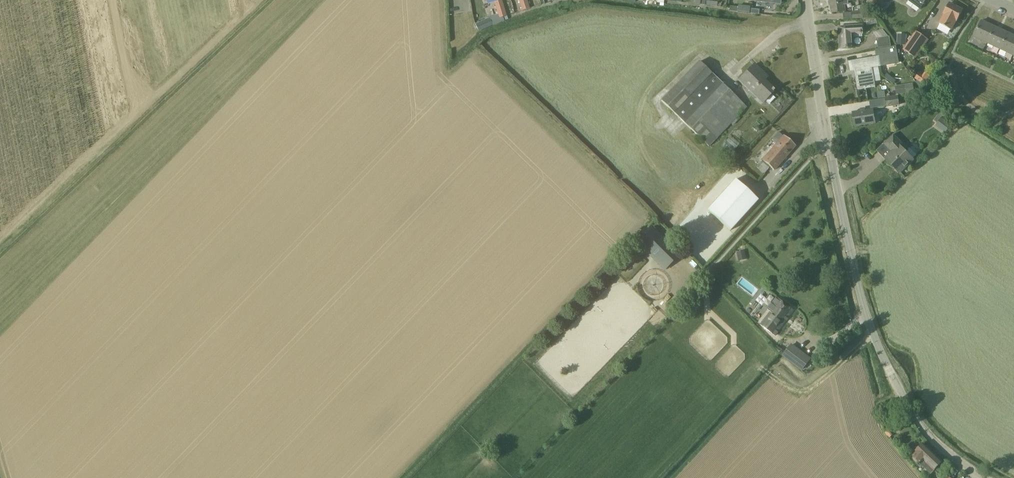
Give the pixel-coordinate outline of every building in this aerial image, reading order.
[(494,3),(496,10),(504,8),(501,0),(494,3)] [(844,5),(848,5),(848,2),(854,1),(854,0),(830,0),(832,13),(845,11),(844,5)] [(923,5),(927,0),(908,0),(920,9),(923,5)] [(529,9),(527,1),(519,3),(522,11),(529,9)] [(957,21),(963,10),(949,3),(943,14),(944,14),(939,23),(951,30),(956,21),(957,21)] [(863,12),(866,12),(865,6),(860,7),(861,11),(852,12),(852,19),(862,18),(863,18),(863,12)] [(504,8),(496,10),(499,18),(506,16),(504,8)] [(474,26),(477,32),(491,26),(488,19),(474,26)] [(974,38),(987,44),(995,27),(981,21),(974,38)] [(838,27),(840,49),(854,48),(853,35),(862,34),(862,26),(838,27)] [(1008,33),(995,27),(987,44),(1000,50),(1008,33)] [(890,36),(888,37),(883,30),(871,32),(877,39),(878,49),(891,46),(890,37),(890,36)] [(928,40),(916,32),(903,50),(915,58),(928,40)] [(1008,33),(1000,50),(1013,56),(1013,54),(1013,36),(1008,33)] [(906,45),(906,38),(897,37),(897,45),(906,45)] [(874,87),(871,68),(881,66),(879,57),(849,62),(851,72),(854,71),(858,90),(874,87)] [(746,107),(700,62),(661,101),(709,146),(746,107)] [(767,77),(754,65),(739,81),(763,103),(765,100),(769,104),(775,98),(770,94),(774,90),(764,81),(767,77)] [(913,84),(905,85),(906,93),(914,92),(913,84)] [(885,98),(886,107),(899,105),(898,96),(885,98)] [(855,128),(869,126),(876,125),(874,109),(853,112),(855,128)] [(934,121),(937,123),(938,123),(942,118),(944,115),(940,113),(934,121)] [(764,174),(770,167),(773,170),(795,146),(783,136),(778,132),(771,139),(776,144),(762,160),(756,168),(764,174)] [(877,151),(885,158),(899,173),(913,160),(905,152),(908,149),(893,134),(883,144),(884,144),(877,151)] [(758,201),(735,180),(706,211),(730,233),(758,201)] [(652,226),(636,242),(664,271),(680,254),(652,226)] [(737,253),(738,260),(745,258),(743,251),(737,253)] [(774,304),(760,323),(775,334),(794,309),(777,296),(772,302),(774,304)] [(782,356),(801,371),(802,371),(811,359),(791,344),(782,356)] [(885,423),(897,419),(894,412),(883,415),(885,423)] [(930,474),(933,470),(941,462),(923,444),(911,456),(930,474)]
